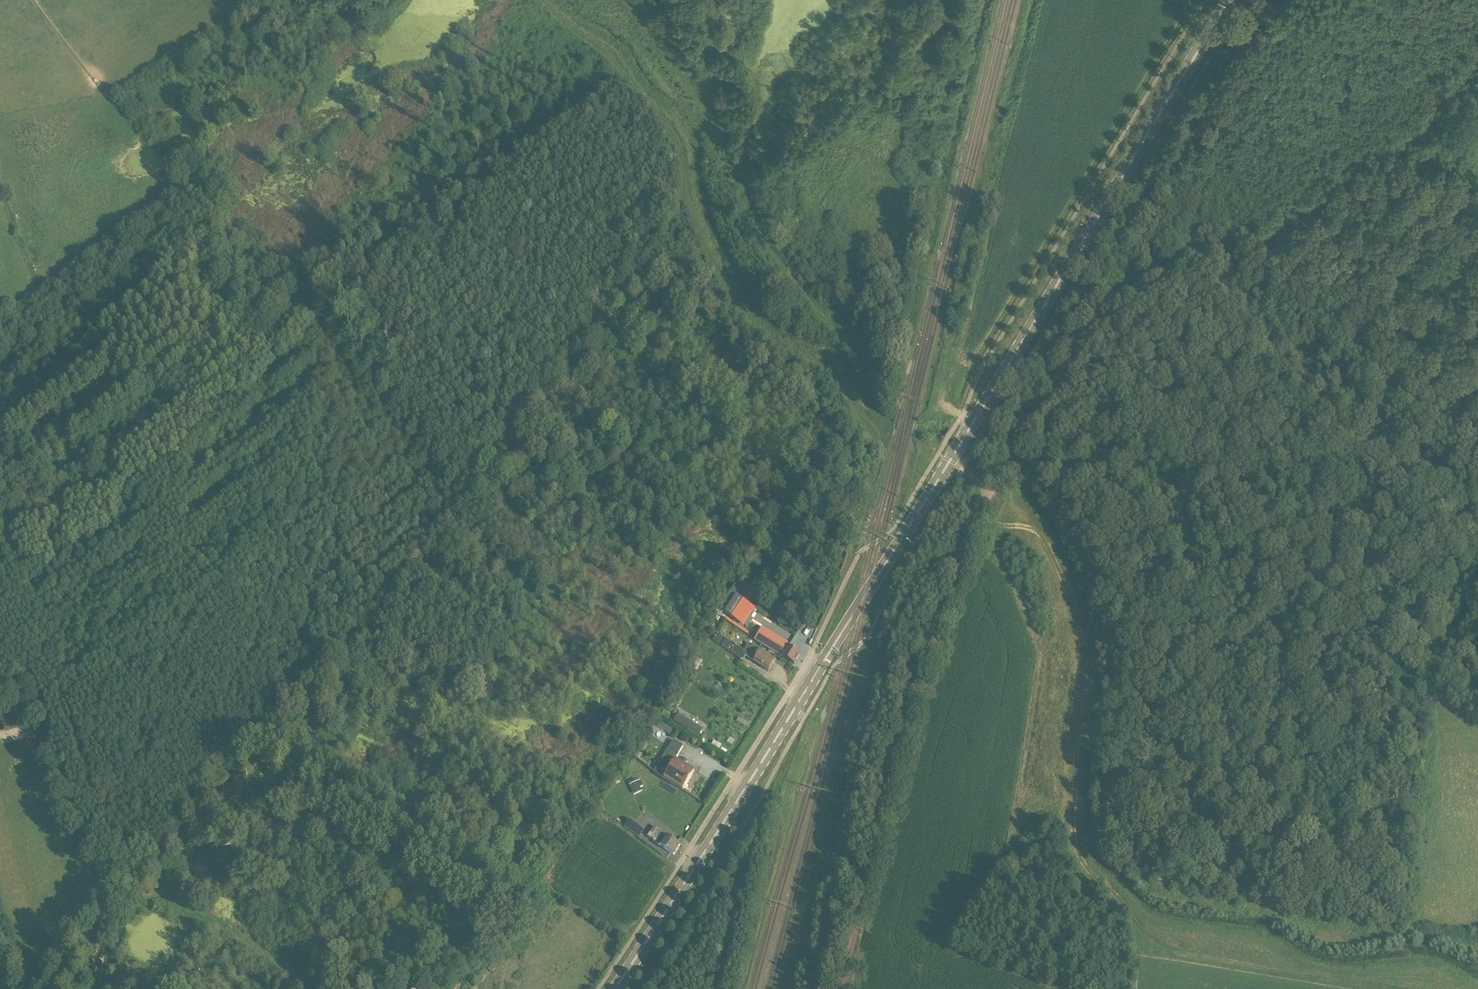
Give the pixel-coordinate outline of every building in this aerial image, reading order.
[(723,611),(722,612),(740,624),(751,606),(743,601),(745,598),(752,588),(740,580),(738,579),(719,608),(723,611)] [(718,608),(715,613),(720,616),(722,612),(723,611),(719,608),(718,608)] [(713,640),(721,645),(725,638),(721,635),(722,635),(718,632),(713,640)] [(800,654),(792,649),(775,639),(769,649),(794,664),(800,654)] [(743,650),(735,645),(730,651),(743,660),(745,657),(768,671),(775,660),(767,655),(748,643),(743,650)] [(679,713),(674,721),(682,726),(687,719),(679,713)] [(657,726),(663,730),(666,723),(661,720),(657,726)] [(671,726),(668,733),(673,736),(677,730),(671,726)] [(669,747),(654,771),(664,778),(683,790),(694,772),(675,760),(679,753),(682,748),(672,742),(669,747)] [(632,791),(643,786),(640,780),(629,785),(632,791)] [(629,829),(630,830),(634,833),(639,826),(634,822),(629,829)] [(652,825),(649,830),(651,831),(647,837),(658,845),(674,855),(680,845),(665,835),(652,825)]
